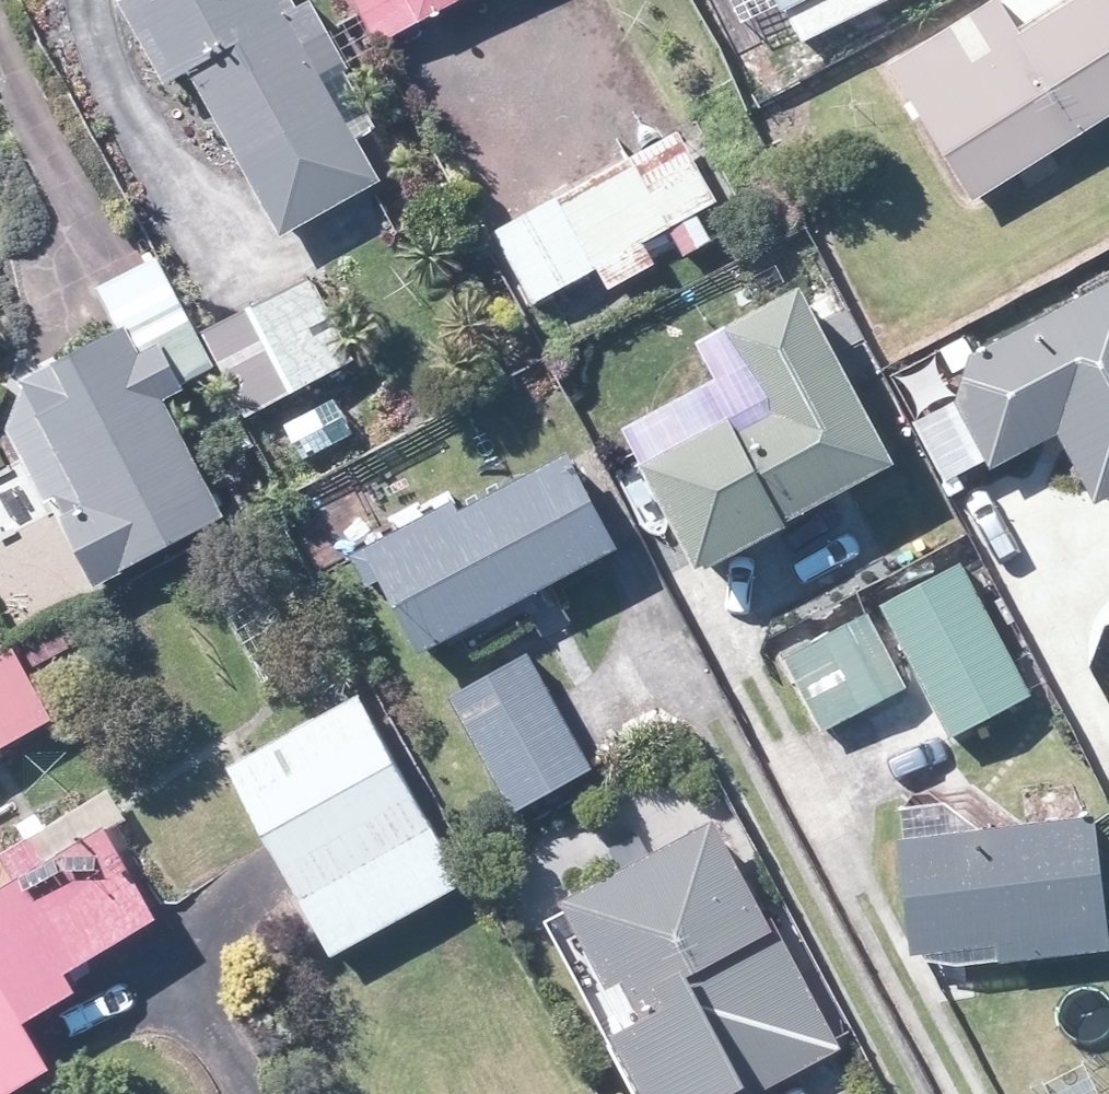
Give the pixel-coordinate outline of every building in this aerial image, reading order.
[(143,74),(152,88),(179,74),(230,167),(222,172),(257,238),(358,183),(325,121),(332,117),(313,85),(339,71),(301,2),(286,10),(280,0),(103,0),(143,74)] [(372,45),(383,39),(455,0),(347,0),(372,45)] [(771,17),(778,14),(793,45),(884,0),(763,0),(771,17)] [(1108,113),(1108,33),(1088,0),(1070,0),(1012,37),(989,1),(882,71),(966,203),(1017,172),(1051,150),(1108,113)] [(710,205),(673,138),(672,135),(489,234),(526,304),(710,205)] [(303,279),(215,326),(190,340),(148,260),(87,291),(102,322),(109,332),(59,359),(41,368),(59,404),(1,434),(82,591),(217,520),(204,494),(157,404),(175,393),(172,388),(178,385),(192,377),(212,368),(224,391),(211,397),(215,405),(222,418),(226,425),(347,362),(303,279)] [(1076,301),(963,364),(944,402),(948,409),(977,461),(983,472),(1000,463),(1049,436),(1085,505),(1101,496),(1108,511),(1108,283),(1076,301)] [(767,530),(847,486),(878,471),(784,294),(707,335),(717,353),(752,418),(717,437),(712,427),(637,466),(624,472),(644,513),(682,582),(770,535),(767,530)] [(328,401),(281,426),(299,460),(345,435),(328,401)] [(607,553),(597,535),(559,460),(458,512),(449,518),(444,506),(350,557),(342,561),(357,589),(368,583),(407,656),(462,628),(525,595),(607,553)] [(802,600),(864,566),(830,505),(771,538),(768,540),(802,600)] [(1021,698),(1017,690),(953,564),(872,606),(912,683),(941,739),(1021,698)] [(263,680),(283,669),(301,656),(258,581),(220,604),(263,680)] [(777,658),(815,732),(899,689),(862,614),(777,658)] [(45,719),(6,647),(0,651),(0,745),(45,719)] [(1108,677),(1108,650),(1093,657),(1104,679),(1108,677)] [(579,761),(546,703),(521,657),(512,661),(444,699),(507,812),(584,770),(579,761)] [(286,895),(323,959),(454,887),(350,699),(249,754),(236,762),(219,771),(261,848),(286,895)] [(108,801),(104,795),(39,831),(0,852),(0,871),(8,885),(0,890),(0,1093),(5,1093),(36,1077),(26,1061),(8,1028),(63,997),(52,975),(146,924),(142,917),(97,835),(119,823),(113,811),(108,801)] [(991,965),(1009,962),(1106,951),(1102,921),(1098,921),(1086,819),(1030,825),(977,832),(890,841),(900,934),(902,955),(919,954),(989,945),(991,965)] [(763,922),(758,923),(701,823),(549,908),(596,992),(610,984),(631,1023),(597,1043),(625,1093),(757,1093),(834,1051),(763,922)]
